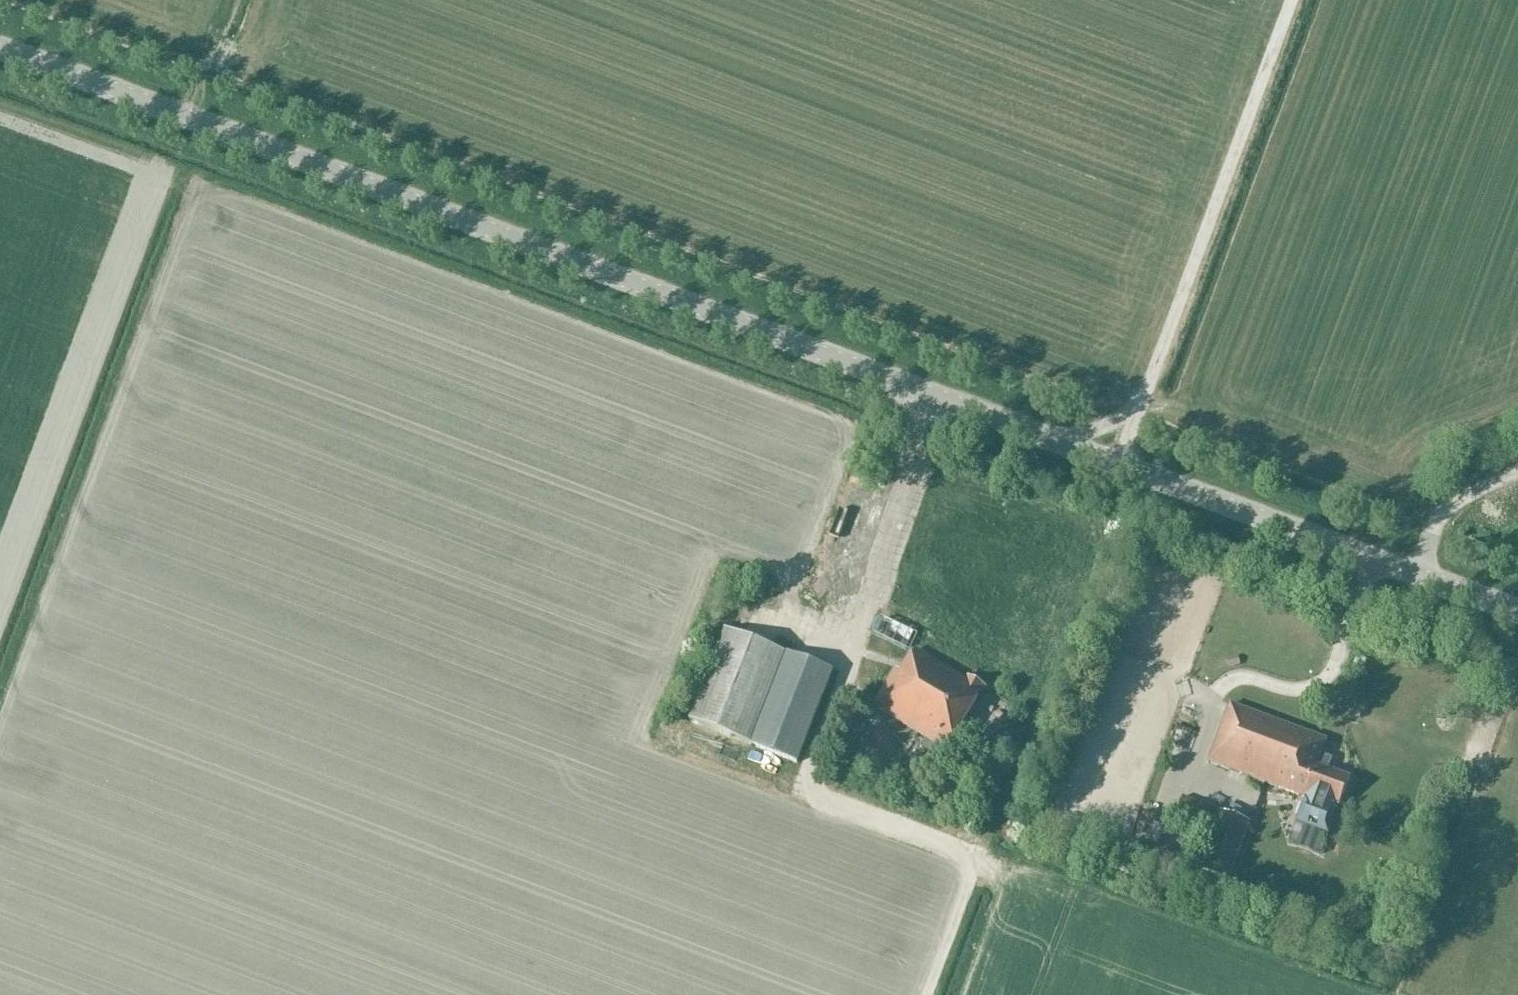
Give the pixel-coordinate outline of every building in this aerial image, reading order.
[(835,671),(788,655),(725,630),(691,721),(752,746),(799,763),(835,671)] [(920,748),(941,760),(985,688),(969,678),(968,681),(916,650),(876,708),(926,738),(920,748)] [(1325,740),(1231,705),(1210,762),(1305,799),(1296,824),(1329,836),(1349,779),(1326,770),(1327,766),(1324,759),(1319,757),(1325,740)] [(1184,735),(1186,726),(1166,722),(1164,731),(1184,735)] [(1199,871),(1230,883),(1252,822),(1223,810),(1199,871)]
